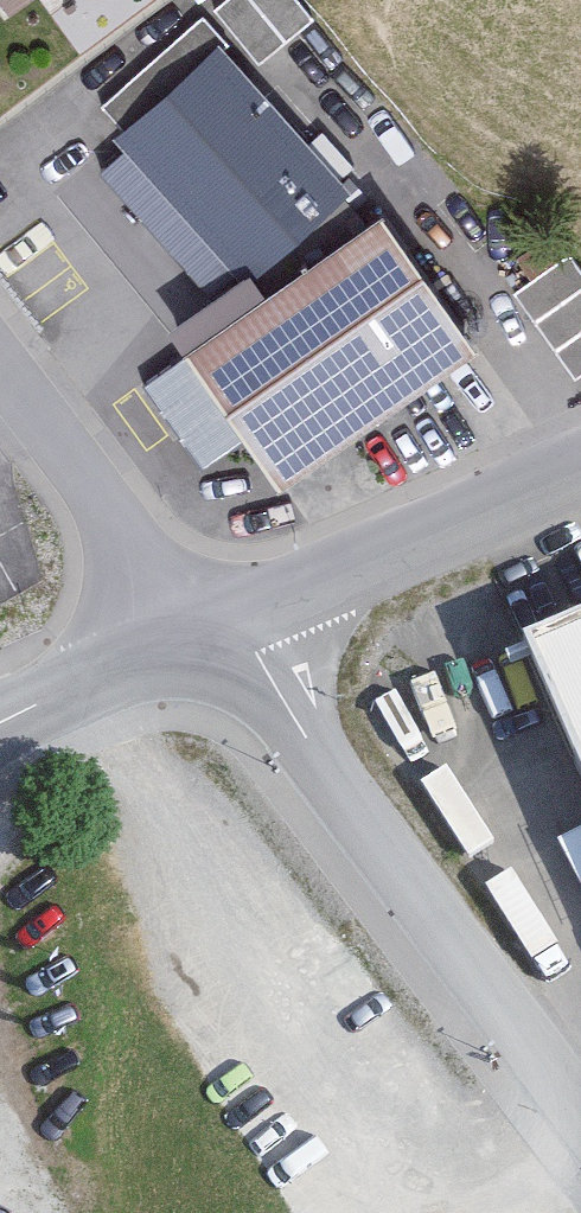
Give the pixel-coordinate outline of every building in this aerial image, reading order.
[(11,15),(30,0),(0,0),(0,2),(11,15)] [(314,11),(306,0),(213,0),(256,56),(314,11)] [(351,192),(211,46),(98,152),(238,299),(351,192)] [(192,357),(274,493),(487,366),(405,230),(192,357)] [(513,281),(576,370),(580,367),(580,258),(569,242),(513,281)] [(539,664),(580,765),(580,646),(539,664)]
